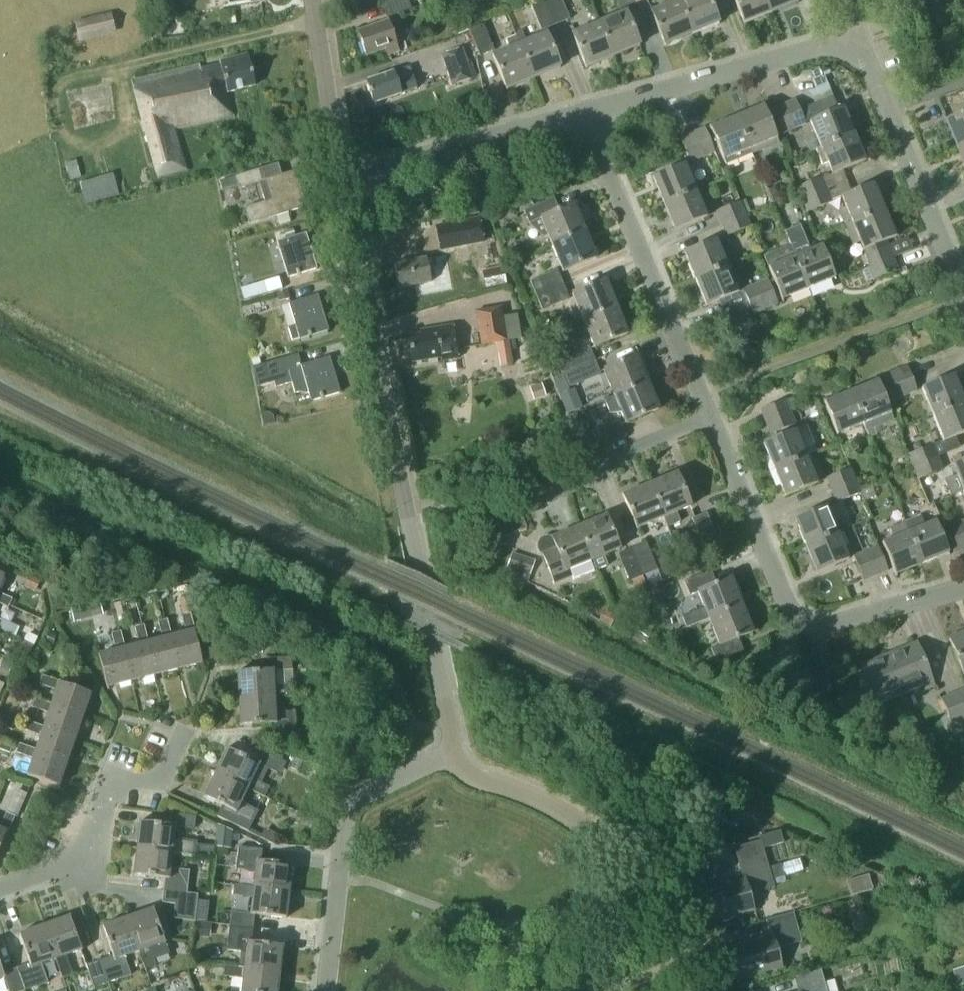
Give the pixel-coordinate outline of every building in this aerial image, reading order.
[(381,3),(386,17),(411,8),(408,0),(390,0),(381,3)] [(530,4),(541,30),(555,24),(545,0),(539,0),(530,4)] [(555,24),(569,18),(562,0),(545,0),(555,24)] [(692,35),(677,0),(670,0),(671,3),(651,11),(665,46),(692,35)] [(692,35),(718,24),(708,0),(677,0),(692,35)] [(743,24),(771,13),(766,0),(733,0),(743,24)] [(771,13),(797,2),(796,0),(766,0),(771,13)] [(236,23),(234,9),(219,11),(222,27),(236,23)] [(597,22),(612,57),(639,46),(624,11),(597,22)] [(110,12),(74,21),(79,40),(115,32),(110,12)] [(386,55),(399,51),(388,20),(357,31),(365,55),(384,49),(386,55)] [(468,30),(464,20),(453,24),(457,35),(468,30)] [(586,68),(612,57),(597,22),(571,33),(586,68)] [(468,28),(479,55),(493,49),(482,23),(468,28)] [(546,33),(526,41),(522,32),(515,35),(533,80),(561,68),(546,33)] [(507,91),(533,80),(515,35),(506,39),(509,48),(492,55),(507,91)] [(460,48),(441,55),(452,85),(471,78),(460,48)] [(228,93),(254,87),(247,56),(220,62),(220,65),(201,69),(200,64),(132,81),(159,178),(188,171),(176,131),(234,117),(228,93)] [(401,92),(416,87),(412,77),(398,82),(394,72),(366,82),(374,103),(401,93),(401,92)] [(853,133),(842,107),(836,110),(831,97),(804,108),(810,121),(808,122),(819,148),(853,133)] [(794,98),(781,104),(792,130),(805,125),(794,98)] [(775,139),(774,137),(792,130),(781,104),(763,111),(760,104),(734,115),(750,153),(770,145),(768,142),(775,139)] [(725,163),(750,153),(734,115),(708,126),(722,161),(724,160),(725,163)] [(958,148),(963,146),(963,115),(947,122),(958,148)] [(692,132),(702,157),(714,152),(704,127),(692,132)] [(692,132),(680,137),(690,162),(702,157),(692,132)] [(853,133),(819,148),(820,151),(814,153),(821,168),(826,166),(830,175),(865,160),(853,133)] [(64,162),(69,180),(80,177),(75,159),(64,162)] [(244,207),(249,224),(276,216),(305,207),(293,172),(281,176),(277,163),(219,181),(222,190),(238,186),(239,189),(258,183),(264,201),(244,207)] [(649,178),(660,204),(694,191),(683,163),(649,178)] [(112,173),(79,183),(85,205),(119,195),(112,173)] [(822,176),(797,186),(802,198),(827,188),(822,176)] [(845,226),(886,210),(875,183),(840,197),(844,209),(839,212),(845,226)] [(831,200),(827,188),(802,198),(806,210),(831,200)] [(694,191),(660,204),(671,232),(705,217),(694,191)] [(547,235),(551,245),(585,231),(574,204),(558,210),(553,197),(523,210),(529,225),(542,237),(547,235)] [(716,211),(721,223),(745,213),(740,201),(716,211)] [(861,250),(863,250),(869,266),(867,267),(872,280),(898,270),(886,240),(896,236),(886,210),(845,226),(853,245),(858,243),(861,250)] [(721,223),(725,235),(749,225),(745,213),(721,223)] [(478,218),(436,226),(441,250),(483,242),(478,218)] [(806,289),(834,278),(821,245),(810,249),(800,225),(785,231),(790,244),(795,256),(793,256),(806,289)] [(585,231),(551,245),(561,271),(596,258),(585,231)] [(288,278),(317,269),(306,234),(277,243),(288,278)] [(680,253),(692,281),(726,267),(715,239),(680,253)] [(763,255),(768,267),(767,267),(780,300),(806,289),(793,256),(795,256),(790,244),(763,255)] [(430,275),(438,273),(435,257),(427,259),(425,258),(395,263),(399,288),(431,282),(430,275)] [(511,267),(491,268),(492,284),(512,282),(511,267)] [(726,267),(692,281),(702,307),(737,293),(726,267)] [(557,270),(530,281),(536,295),(563,284),(557,270)] [(749,286),(743,289),(748,301),(772,291),(764,273),(746,280),(749,286)] [(571,294),(582,321),(617,306),(606,279),(571,294)] [(536,295),(541,309),(568,298),(563,284),(536,295)] [(287,291),(277,294),(279,301),(290,298),(287,291)] [(772,291),(748,301),(753,314),(777,303),(772,291)] [(288,304),(295,325),(288,327),(292,340),(299,338),(300,340),(328,331),(317,295),(288,304)] [(501,306),(475,311),(480,345),(507,341),(501,306)] [(617,306),(582,321),(593,347),(628,333),(617,306)] [(761,329),(756,317),(743,322),(748,334),(761,329)] [(440,361),(457,358),(451,325),(419,331),(419,334),(407,336),(412,362),(440,357),(440,361)] [(588,346),(556,359),(561,371),(593,358),(588,346)] [(330,357),(301,366),(297,354),(253,367),(257,387),(273,382),(275,387),(292,382),(295,392),(300,391),(305,393),(308,392),(311,400),(340,392),(330,357)] [(613,396),(648,382),(637,355),(602,369),(613,396)] [(593,358),(561,371),(565,383),(598,370),(593,358)] [(882,376),(887,389),(911,379),(906,366),(882,376)] [(963,402),(963,397),(954,374),(921,387),(931,415),(963,402)] [(876,379),(849,390),(863,425),(865,431),(892,420),(876,379)] [(916,391),(911,379),(887,389),(892,401),(916,391)] [(659,409),(648,382),(613,396),(604,400),(610,412),(619,412),(623,423),(659,409)] [(529,387),(533,399),(544,396),(541,383),(529,387)] [(863,425),(849,390),(822,401),(836,435),(863,425)] [(760,410),(765,422),(792,412),(787,399),(760,410)] [(931,415),(942,442),(963,433),(963,402),(931,415)] [(274,415),(268,412),(261,413),(263,425),(275,423),(274,415)] [(796,423),(792,412),(765,422),(770,434),(796,423)] [(599,447),(626,435),(620,421),(593,433),(599,447)] [(759,444),(770,471),(805,457),(795,430),(759,444)] [(933,445),(908,455),(913,467),(938,457),(933,445)] [(805,457),(770,471),(781,498),(816,483),(805,457)] [(942,468),(938,457),(913,467),(917,478),(942,468)] [(962,491),(963,490),(963,459),(951,464),(962,491)] [(826,478),(831,491),(856,481),(850,468),(826,478)] [(676,471),(650,482),(664,517),(663,518),(666,526),(680,521),(676,513),(690,507),(676,471)] [(860,493),(856,481),(831,491),(835,503),(860,493)] [(636,529),(663,518),(664,517),(650,482),(622,493),(636,529)] [(790,520),(801,547),(836,533),(825,506),(790,520)] [(703,545),(717,539),(706,512),(692,518),(703,545)] [(577,525),(592,559),(618,548),(604,514),(577,525)] [(903,523),(921,567),(948,556),(934,521),(924,525),(920,516),(903,523)] [(955,522),(963,545),(963,518),(955,522)] [(963,549),(963,545),(955,522),(943,527),(954,553),(963,549)] [(895,577),(921,567),(903,523),(889,529),(892,538),(881,542),(895,577)] [(566,569),(592,559),(577,525),(551,535),(545,535),(541,536),(537,540),(537,545),(539,550),(543,553),(553,580),(568,575),(566,569)] [(836,533),(801,547),(812,573),(847,558),(836,533)] [(646,542),(632,548),(643,574),(657,568),(646,542)] [(877,546),(864,551),(874,576),(887,571),(877,546)] [(629,580),(643,574),(632,548),(617,554),(629,580)] [(863,580),(874,576),(864,551),(853,555),(863,580)] [(505,572),(538,583),(542,572),(532,568),(535,561),(510,552),(505,567),(507,568),(505,572)] [(698,592),(708,618),(743,604),(732,578),(717,584),(711,569),(684,580),(690,595),(698,592)] [(28,575),(24,585),(36,590),(40,580),(28,575)] [(8,607),(12,598),(0,593),(0,603),(8,607)] [(743,604),(708,618),(719,645),(710,648),(716,662),(744,651),(738,637),(754,630),(743,604)] [(185,631),(171,635),(179,668),(201,663),(192,631),(194,630),(190,612),(181,614),(185,631)] [(179,668),(171,635),(166,618),(157,620),(162,637),(147,641),(156,674),(179,668)] [(0,626),(0,628),(14,634),(17,627),(2,621),(0,626)] [(138,643),(124,647),(133,680),(156,674),(147,641),(143,624),(134,626),(138,643)] [(133,680),(124,647),(120,630),(111,632),(115,649),(98,654),(107,687),(133,680)] [(949,639),(963,674),(963,633),(949,639)] [(885,656),(900,692),(921,684),(925,691),(934,687),(916,644),(885,656)] [(239,699),(274,697),(294,695),(293,684),(274,685),(273,670),(293,669),(292,656),(268,657),(269,670),(237,672),(239,699)] [(869,705),(900,692),(885,656),(853,670),(860,687),(835,697),(846,723),(872,712),(869,705)] [(55,689),(50,703),(83,714),(90,694),(59,683),(60,681),(42,675),(39,684),(55,689)] [(954,692),(963,716),(963,688),(954,692)] [(941,698),(952,726),(963,721),(963,716),(954,692),(941,698)] [(274,697),(239,699),(240,724),(271,722),(272,735),(297,734),(295,711),(275,712),(274,697)] [(83,714),(50,703),(34,698),(31,707),(47,712),(43,726),(75,737),(83,714)] [(40,735),(35,749),(67,760),(75,737),(43,726),(26,721),(23,729),(40,735)] [(0,742),(0,749),(10,752),(13,744),(1,739),(0,742)] [(67,760),(35,749),(19,743),(16,752),(32,758),(26,774),(59,786),(67,760)] [(215,771),(247,787),(265,795),(270,786),(261,781),(267,767),(277,772),(283,761),(261,750),(256,762),(227,748),(215,771)] [(240,801),(247,787),(215,771),(204,796),(222,804),(216,815),(249,830),(259,810),(240,801)] [(26,794),(20,791),(12,810),(18,813),(26,794)] [(4,831),(6,832),(14,815),(5,811),(0,823),(0,842),(4,831)] [(140,822),(137,848),(172,852),(213,857),(214,846),(197,844),(197,841),(173,839),(175,827),(195,829),(197,815),(174,813),(172,825),(140,822)] [(768,866),(765,854),(763,848),(783,842),(780,830),(760,836),(761,840),(734,848),(738,863),(743,878),(700,891),(709,923),(754,910),(749,891),(774,884),(772,879),(783,876),(780,863),(768,866)] [(255,871),(253,886),(290,891),(293,864),(262,861),(264,848),(238,845),(236,869),(255,871)] [(170,869),(172,852),(137,848),(134,876),(166,879),(165,891),(187,893),(189,871),(170,869)] [(290,891),(253,886),(234,884),(233,895),(252,898),(250,914),(231,912),(230,925),(254,928),(255,913),(287,917),(290,891)] [(187,893),(165,891),(163,903),(176,904),(175,919),(196,922),(199,895),(187,893)] [(152,908),(127,917),(138,952),(143,970),(155,966),(149,948),(164,943),(152,908)] [(777,948),(802,941),(793,911),(767,919),(771,935),(727,947),(737,981),(783,968),(777,948)] [(44,925),(55,958),(62,978),(72,974),(65,955),(80,950),(69,916),(44,925)] [(138,952),(127,917),(103,925),(113,956),(99,960),(107,983),(130,976),(124,957),(138,952)] [(55,958),(44,925),(18,933),(28,964),(16,968),(24,990),(46,983),(40,963),(55,958)] [(252,942),(254,928),(230,925),(227,950),(241,952),(239,966),(280,971),(283,945),(252,942)] [(99,960),(85,965),(93,988),(107,983),(99,960)] [(239,966),(224,965),(223,976),(242,978),(240,990),(278,990),(280,971),(239,966)] [(3,976),(8,990),(24,990),(16,968),(2,973),(0,966),(0,977),(3,976)] [(952,970),(957,986),(963,984),(963,966),(952,970)] [(821,969),(794,977),(798,990),(827,990),(821,969)]
